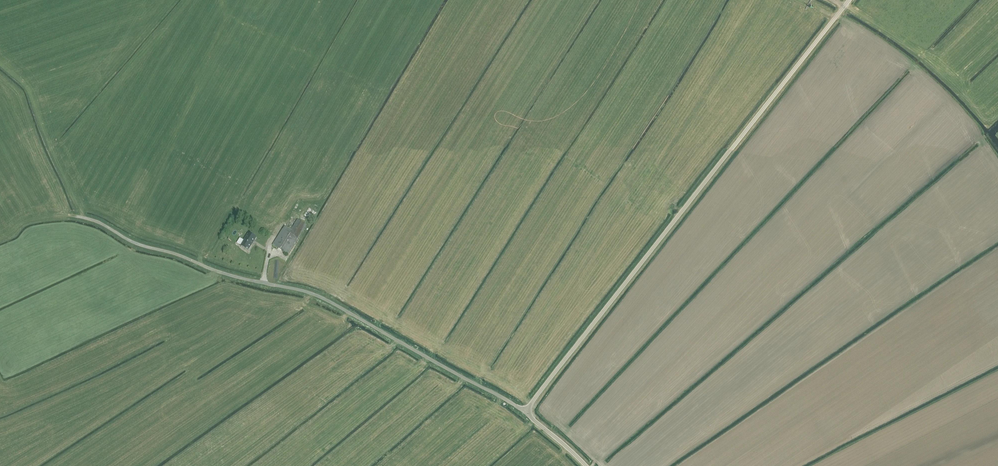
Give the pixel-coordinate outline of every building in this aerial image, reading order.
[(289,234),(282,230),(273,246),(288,255),(306,225),(297,220),(289,234)] [(240,246),(244,249),(245,248),(248,250),(256,238),(252,236),(251,237),(248,235),(240,246)]
